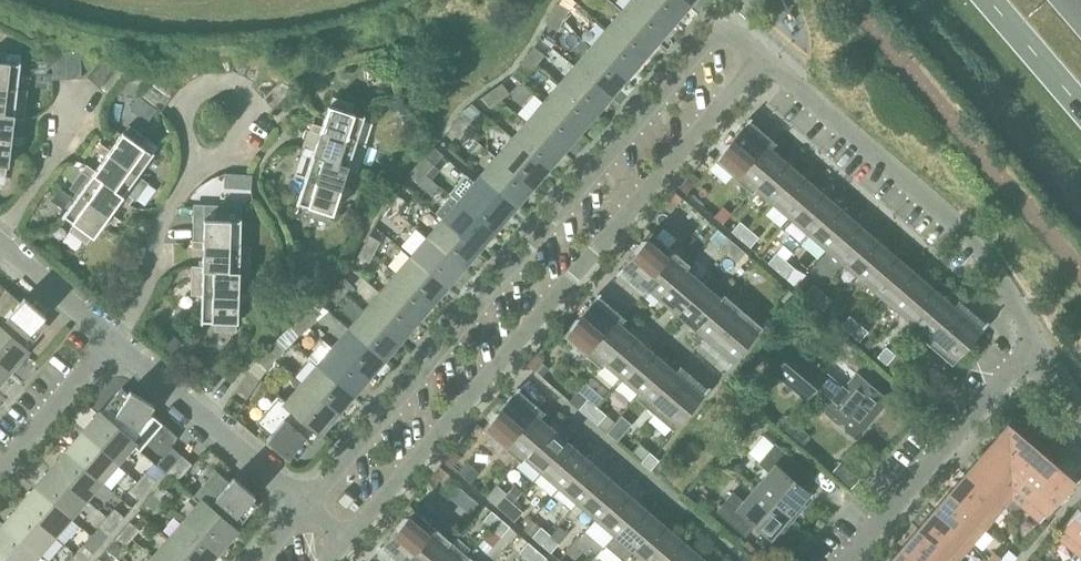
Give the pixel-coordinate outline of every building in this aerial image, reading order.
[(672,23),(646,0),(632,0),(622,11),(656,41),(672,23)] [(672,23),(688,5),(682,0),(646,0),(672,23)] [(558,3),(552,14),(563,20),(569,10),(558,3)] [(622,11),(607,29),(641,59),(656,41),(622,11)] [(578,19),(571,13),(564,20),(571,27),(578,19)] [(558,31),(563,20),(552,14),(546,24),(558,31)] [(607,29),(591,48),(625,77),(641,59),(607,29)] [(534,46),(527,56),(537,64),(544,54),(534,46)] [(609,96),(625,77),(591,48),(575,66),(609,96)] [(81,49),(67,50),(68,78),(82,78),(81,49)] [(54,79),(68,78),(67,50),(53,51),(54,72),(54,79)] [(18,90),(21,62),(19,61),(19,63),(7,62),(8,53),(0,52),(0,88),(18,90)] [(87,76),(97,86),(117,65),(106,55),(87,76)] [(530,73),(537,64),(527,56),(520,65),(530,73)] [(127,74),(117,65),(97,86),(108,95),(127,74)] [(575,66),(560,85),(593,114),(609,96),(575,66)] [(156,72),(148,83),(170,100),(179,89),(156,72)] [(295,89),(285,79),(264,98),(274,109),(295,89)] [(502,82),(492,89),(499,100),(509,93),(502,82)] [(162,112),(170,100),(148,83),(139,94),(162,112)] [(560,85),(544,103),(578,132),(593,114),(560,85)] [(15,114),(15,111),(25,112),(28,91),(18,90),(0,88),(0,112),(15,114)] [(489,107),(499,100),(492,89),(482,96),(489,107)] [(320,130),(356,141),(365,114),(362,113),(362,115),(350,111),(353,103),(332,96),(330,105),(328,104),(321,126),(312,123),(309,130),(319,133),(320,130)] [(400,115),(406,113),(401,98),(387,103),(390,112),(398,109),(400,115)] [(544,103),(528,121),(563,150),(578,132),(544,103)] [(11,139),(12,136),(14,119),(24,120),(25,112),(15,111),(15,114),(0,112),(0,138),(11,139)] [(462,111),(456,121),(466,128),(473,118),(462,111)] [(460,138),(466,128),(456,121),(449,131),(460,138)] [(547,169),(563,150),(528,121),(513,139),(547,169)] [(107,153),(138,175),(159,146),(148,137),(130,125),(125,132),(123,131),(110,149),(102,144),(97,150),(106,156),(107,153)] [(714,159),(733,175),(761,141),(743,125),(714,159)] [(348,165),(350,161),(359,164),(365,145),(356,142),(356,141),(320,130),(319,133),(314,150),(304,147),(301,155),(312,158),(313,155),(348,165)] [(5,175),(6,166),(8,166),(11,144),(21,145),(22,137),(12,136),(11,139),(0,138),(0,174),(5,175)] [(513,139),(497,157),(531,187),(547,169),(513,139)] [(780,157),(761,141),(733,175),(752,191),(755,188),(754,187),(780,157)] [(107,153),(106,156),(95,170),(87,164),(82,170),(90,176),(93,174),(123,196),(126,192),(134,198),(136,200),(149,183),(138,175),(107,153)] [(342,185),(347,169),(357,172),(359,164),(350,161),(348,165),(313,155),(312,158),(301,155),(295,174),(305,177),(341,189),(342,185)] [(424,156),(416,165),(426,173),(433,165),(424,156)] [(497,157),(481,176),(515,205),(531,187),(497,157)] [(755,188),(772,202),(798,173),(780,157),(754,187),(755,188)] [(417,182),(426,173),(416,165),(408,173),(417,182)] [(93,174),(90,176),(82,170),(69,188),(77,194),(108,216),(111,212),(121,198),(129,204),(134,198),(126,192),(123,196),(93,174)] [(816,188),(798,173),(772,202),(790,218),(816,188)] [(251,188),(251,174),(242,174),(241,188),(251,188)] [(510,212),(515,205),(481,176),(475,182),(465,174),(449,193),(451,195),(459,202),(493,231),(510,212)] [(688,176),(679,186),(686,192),(695,182),(688,176)] [(331,213),(332,214),(339,193),(349,196),(352,188),(342,185),(341,189),(305,177),(296,204),(298,205),(299,203),(310,207),(308,216),(328,222),(331,213)] [(790,218),(809,234),(834,204),(816,188),(790,218)] [(666,202),(673,208),(682,198),(675,192),(666,202)] [(393,193),(387,203),(398,209),(404,199),(393,193)] [(119,218),(111,212),(108,216),(77,194),(61,216),(63,218),(65,216),(74,223),(69,231),(87,243),(92,236),(93,237),(106,219),(115,225),(119,218)] [(435,213),(443,220),(478,249),(493,231),(459,202),(451,195),(435,213)] [(392,219),(398,209),(387,203),(381,213),(392,219)] [(203,246),(241,247),(242,217),(242,206),(206,204),(205,218),(204,218),(203,241),(193,240),(193,248),(203,248),(203,246)] [(852,220),(834,204),(809,234),(827,249),(852,220)] [(462,267),(478,249),(443,220),(428,238),(462,267)] [(827,249),(845,265),(871,236),(852,220),(827,249)] [(731,231),(741,239),(750,229),(740,221),(731,231)] [(758,237),(750,229),(741,239),(750,247),(758,237)] [(651,231),(621,266),(640,283),(670,248),(651,231)] [(369,235),(363,245),(375,251),(380,241),(369,235)] [(718,246),(727,254),(736,244),(727,236),(718,246)] [(889,251),(871,236),(845,265),(863,281),(889,251)] [(428,238),(412,256),(446,286),(462,267),(428,238)] [(745,252),(736,244),(727,254),(737,262),(745,252)] [(369,262),(375,251),(363,245),(358,256),(369,262)] [(203,246),(203,248),(202,266),(192,266),(192,273),(202,274),(202,270),(240,271),(240,267),(250,267),(251,247),(241,247),(203,246)] [(689,264),(670,248),(640,283),(658,298),(685,268),(686,268),(689,264)] [(863,281),(882,297),(907,267),(889,251),(863,281)] [(767,262),(775,269),(784,259),(776,252),(767,262)] [(407,262),(396,274),(407,283),(430,304),(446,286),(412,256),(407,262)] [(794,268),(784,259),(775,269),(786,278),(794,268)] [(304,276),(304,265),(295,265),(295,276),(304,276)] [(202,274),(192,273),(191,295),(202,295),(239,296),(239,292),(240,274),(250,275),(250,267),(240,267),(240,271),(202,270),(202,274)] [(925,283),(907,267),(882,297),(900,312),(925,283)] [(703,283),(686,268),(685,268),(658,298),(676,314),(703,283)] [(396,274),(381,293),(407,315),(415,322),(430,304),(407,283),(396,274)] [(711,274),(703,283),(676,314),(695,330),(721,299),(720,298),(723,293),(725,294),(729,290),(711,274)] [(343,276),(335,285),(344,294),(352,285),(343,276)] [(925,283),(900,312),(916,327),(918,328),(943,298),(925,283)] [(804,294),(813,301),(822,291),(813,284),(804,294)] [(336,302),(344,294),(335,285),(327,294),(336,302)] [(7,337),(24,352),(48,325),(41,319),(45,315),(24,297),(20,301),(6,289),(0,297),(0,331),(7,337)] [(798,297),(789,289),(781,300),(790,307),(798,297)] [(832,300),(822,291),(813,301),(823,309),(832,300)] [(239,296),(202,295),(201,323),(203,323),(203,321),(215,322),(215,331),(237,332),(237,322),(238,322),(239,300),(249,300),(250,292),(239,292),(239,296)] [(365,311),(399,340),(415,322),(407,315),(381,293),(365,311)] [(723,293),(720,298),(721,299),(695,330),(713,345),(743,310),(725,294),(723,293)] [(961,314),(943,298),(918,328),(916,327),(913,330),(933,347),(961,314)] [(563,334),(582,350),(612,315),(593,299),(563,334)] [(309,310),(299,318),(307,328),(317,320),(309,310)] [(762,326),(743,310),(713,345),(731,361),(762,326)] [(383,359),(399,340),(365,311),(349,329),(383,359)] [(980,330),(961,314),(933,347),(951,363),(980,330)] [(601,366),(604,363),(603,362),(630,331),(612,315),(582,350),(601,366)] [(841,325),(850,333),(858,323),(849,315),(841,325)] [(298,335),(307,328),(299,318),(290,325),(298,335)] [(868,331),(858,323),(850,333),(860,341),(868,331)] [(368,377),(383,359),(349,329),(334,347),(368,377)] [(7,337),(0,331),(0,362),(9,370),(24,352),(7,337)] [(603,362),(604,363),(622,378),(649,346),(630,331),(603,362)] [(352,395),(368,377),(334,347),(333,348),(323,339),(308,357),(318,366),(352,395)] [(273,342),(265,351),(275,360),(283,351),(273,342)] [(622,378),(638,392),(640,393),(667,362),(649,346),(622,378)] [(827,372),(828,372),(796,346),(774,372),(805,399),(816,386),(833,401),(824,411),(856,439),(889,400),(857,372),(844,387),(827,372)] [(895,355),(886,347),(877,356),(887,364),(887,363),(895,355)] [(267,369),(275,360),(265,351),(257,360),(267,369)] [(898,351),(895,355),(887,363),(897,372),(907,360),(898,351)] [(540,363),(543,360),(536,354),(527,364),(534,370),(540,363)] [(9,370),(0,362),(0,380),(9,370)] [(635,396),(654,413),(685,378),(667,362),(640,393),(638,392),(635,396)] [(540,363),(534,370),(542,377),(548,369),(540,363)] [(318,366),(302,384),(337,413),(352,395),(318,366)] [(248,371),(235,391),(246,399),(260,379),(248,371)] [(703,394),(685,378),(654,413),(673,429),(703,394)] [(287,401),(304,416),(321,431),(337,413),(302,384),(287,401)] [(930,401),(938,391),(931,385),(923,395),(930,401)] [(132,444),(131,444),(139,450),(162,423),(149,412),(153,404),(129,389),(127,393),(121,387),(98,414),(132,444)] [(256,422),(270,434),(265,439),(287,457),(291,452),(298,458),(321,431),(304,416),(287,401),(279,395),(256,422)] [(482,428),(501,444),(530,411),(511,395),(482,428)] [(579,408),(588,417),(596,406),(587,399),(579,408)] [(596,406),(588,417),(597,425),(606,414),(596,406)] [(548,427),(530,411),(501,444),(520,460),(523,457),(523,456),(548,427)] [(98,414),(82,433),(116,462),(131,444),(132,444),(98,414)] [(615,422),(625,431),(631,423),(621,414),(615,422)] [(523,456),(523,457),(541,472),(566,442),(548,427),(523,456)] [(1004,506),(1011,497),(1006,427),(996,439),(997,439),(985,452),(984,451),(983,451),(981,451),(980,451),(979,452),(978,453),(977,454),(977,455),(977,457),(977,458),(977,459),(978,460),(967,473),(976,481),(1004,506)] [(1020,505),(1044,476),(1052,467),(1039,456),(1040,455),(1040,453),(1040,452),(1040,451),(1039,449),(1038,448),(1037,447),(1036,447),(1034,447),(1033,447),(1032,448),(1031,449),(1017,438),(1018,437),(1006,427),(1011,497),(1016,501),(1020,505)] [(82,433),(66,451),(100,480),(116,462),(82,433)] [(768,471),(755,486),(793,518),(805,505),(801,502),(809,493),(790,476),(800,464),(775,442),(773,444),(763,435),(748,452),(759,461),(757,463),(768,471)] [(584,458),(566,442),(541,472),(559,487),(584,458)] [(632,451),(642,460),(650,451),(640,442),(632,451)] [(172,446),(164,456),(174,464),(182,455),(172,446)] [(66,451),(51,469),(85,498),(100,480),(66,451)] [(453,451),(443,461),(451,467),(451,466),(458,459),(460,457),(453,451)] [(659,460),(649,452),(640,462),(650,470),(659,460)] [(182,455),(174,464),(184,473),(192,463),(182,455)] [(156,465),(166,473),(174,464),(164,456),(156,465)] [(602,474),(584,458),(559,487),(577,503),(602,474)] [(859,479),(841,462),(832,473),(850,489),(859,479)] [(466,463),(457,473),(469,484),(478,474),(466,463)] [(176,482),(184,473),(174,464),(166,473),(176,482)] [(446,472),(439,466),(430,476),(437,483),(446,472)] [(1020,505),(1019,506),(1038,522),(1071,484),(1052,467),(1044,476),(1020,505)] [(51,469),(35,487),(69,517),(85,498),(51,469)] [(192,496),(200,503),(200,502),(234,532),(257,505),(250,499),(254,494),(233,476),(229,481),(216,469),(192,496)] [(147,489),(155,480),(145,471),(137,481),(147,489)] [(988,524),(1004,506),(976,481),(967,473),(951,492),(988,524)] [(595,519),(620,489),(602,474),(577,503),(595,519)] [(147,489),(137,481),(130,490),(139,498),(147,489)] [(504,495),(512,503),(522,491),(514,484),(506,493),(504,495)] [(160,485),(153,494),(163,502),(170,493),(160,485)] [(793,518),(755,486),(743,500),(733,492),(716,511),(742,533),(751,521),(770,538),(778,529),(782,532),(793,518)] [(35,487),(20,505),(54,535),(69,517),(35,487)] [(512,503),(504,495),(495,487),(486,497),(505,513),(513,503),(512,503)] [(639,505),(620,489),(595,519),(613,534),(639,505)] [(355,499),(344,490),(336,500),(346,509),(355,499)] [(951,492),(935,511),(972,543),(988,524),(951,492)] [(155,511),(163,502),(153,494),(145,503),(155,511)] [(460,504),(469,512),(477,502),(468,494),(460,504)] [(1004,506),(1008,510),(1016,501),(1011,497),(1004,506)] [(1013,514),(1019,506),(1020,505),(1016,501),(1008,510),(1013,514)] [(200,502),(200,503),(185,521),(219,550),(234,532),(200,502)] [(522,511),(513,503),(505,513),(514,521),(522,511)] [(1074,551),(1080,542),(1080,504),(1055,534),(1074,551)] [(20,505),(4,524),(38,553),(54,535),(20,505)] [(657,521),(639,505),(613,534),(605,544),(623,560),(632,550),(657,521)] [(124,516),(114,508),(106,517),(116,526),(124,516)] [(383,541),(403,558),(432,525),(413,508),(383,541)] [(492,529),(500,519),(491,511),(483,520),(492,529)] [(919,529),(957,560),(972,543),(935,511),(919,529)] [(109,535),(116,526),(106,517),(98,527),(109,535)] [(500,519),(492,529),(501,536),(509,527),(500,519)] [(129,521),(121,530),(131,539),(139,530),(129,521)] [(169,539),(195,560),(209,560),(219,550),(185,521),(169,539)] [(645,560),(654,560),(675,537),(657,521),(632,550),(645,560)] [(0,528),(0,552),(11,560),(31,560),(38,553),(4,524),(0,528)] [(403,558),(406,560),(432,560),(450,540),(432,525),(403,558)] [(532,536),(541,544),(549,534),(540,527),(532,536)] [(919,529),(904,548),(919,560),(957,560),(919,529)] [(123,548),(131,539),(121,530),(114,539),(113,539),(106,548),(117,558),(125,549),(123,548)] [(559,543),(549,534),(541,544),(550,552),(559,543)] [(675,537),(654,560),(686,560),(694,552),(675,537)] [(169,539),(153,557),(158,560),(195,560),(169,539)] [(487,552),(492,546),(483,539),(478,545),(487,552)] [(432,560),(464,560),(468,556),(450,540),(432,560)] [(745,540),(739,546),(749,555),(755,548),(745,540)] [(519,552),(529,560),(538,551),(527,542),(519,552)] [(83,544),(75,554),(83,560),(86,560),(93,553),(83,544)] [(892,560),(919,560),(904,548),(892,560)] [(1009,549),(998,560),(1013,560),(1017,556),(1009,549)] [(538,551),(529,560),(530,560),(542,560),(545,558),(538,551)] [(986,560),(988,560),(998,560),(1001,557),(994,551),(986,560)] [(0,552),(0,560),(11,560),(0,552)] [(694,552),(686,560),(704,560),(694,552)]
